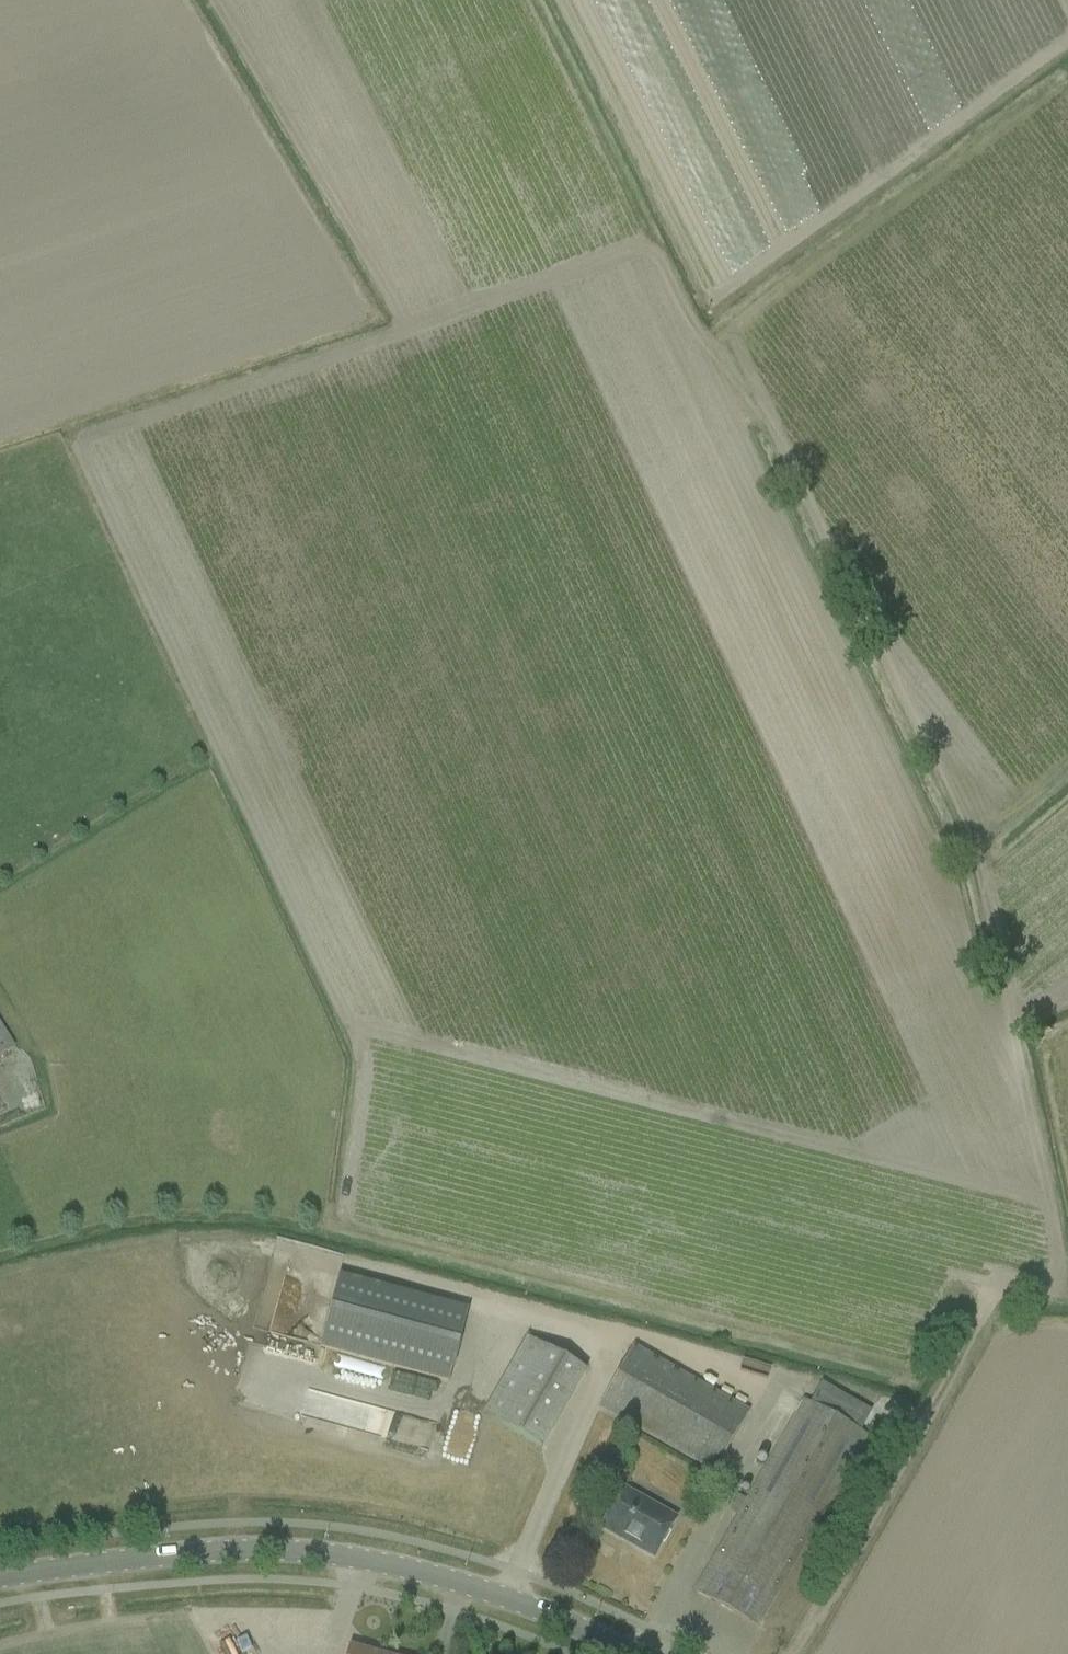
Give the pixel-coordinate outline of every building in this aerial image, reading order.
[(15,1046),(0,1023),(0,1055),(15,1046)] [(448,1382),(468,1311),(339,1278),(319,1348),(448,1382)] [(541,1449),(552,1430),(585,1372),(526,1339),(493,1397),(482,1416),(541,1449)] [(597,1409),(713,1474),(748,1412),(632,1346),(597,1409)] [(257,1407),(427,1452),(433,1425),(265,1380),(257,1407)] [(758,1628),(769,1609),(866,1438),(858,1434),(871,1412),(821,1383),(808,1406),(802,1402),(705,1573),(694,1592),(758,1628)] [(653,1559),(664,1540),(675,1521),(622,1491),(611,1510),(600,1529),(601,1530),(603,1526),(637,1544),(634,1548),(653,1559)]
